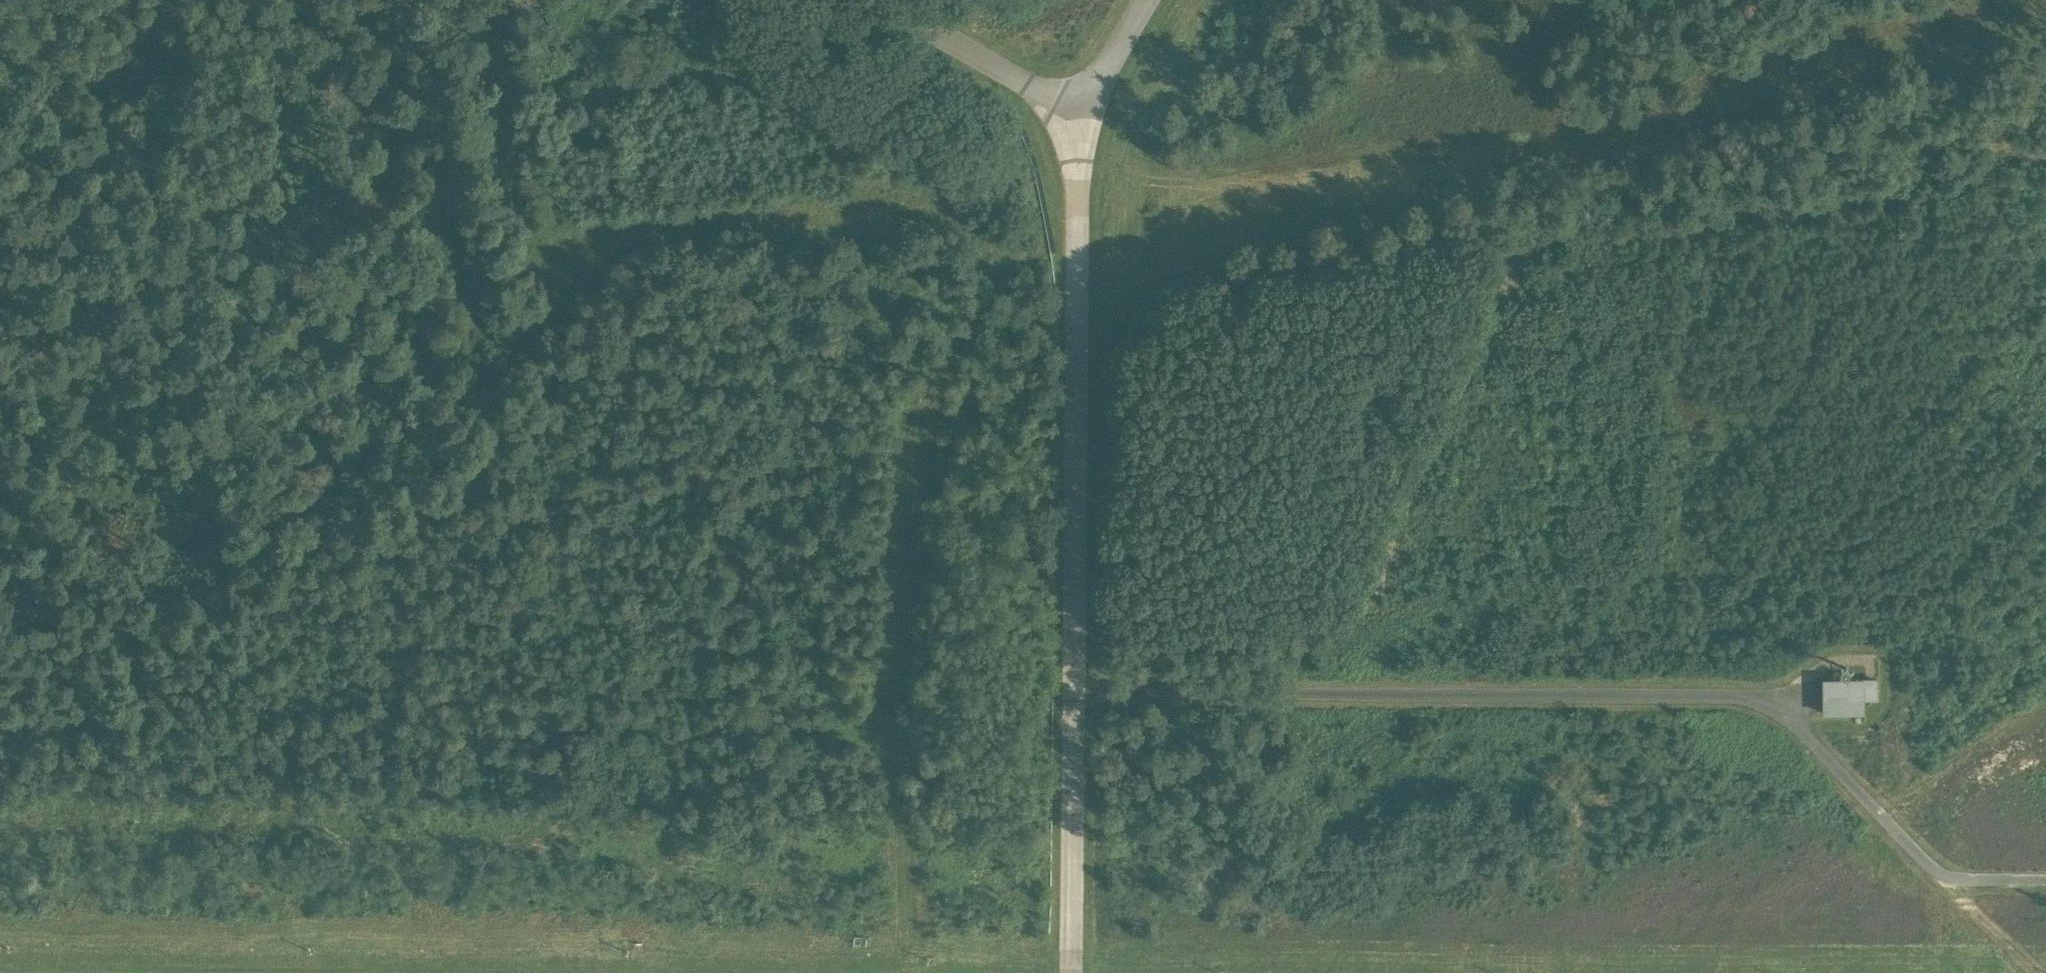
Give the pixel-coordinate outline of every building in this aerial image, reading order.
[(1871,680),(1828,681),(1829,714),(1871,713),(1871,680)]
